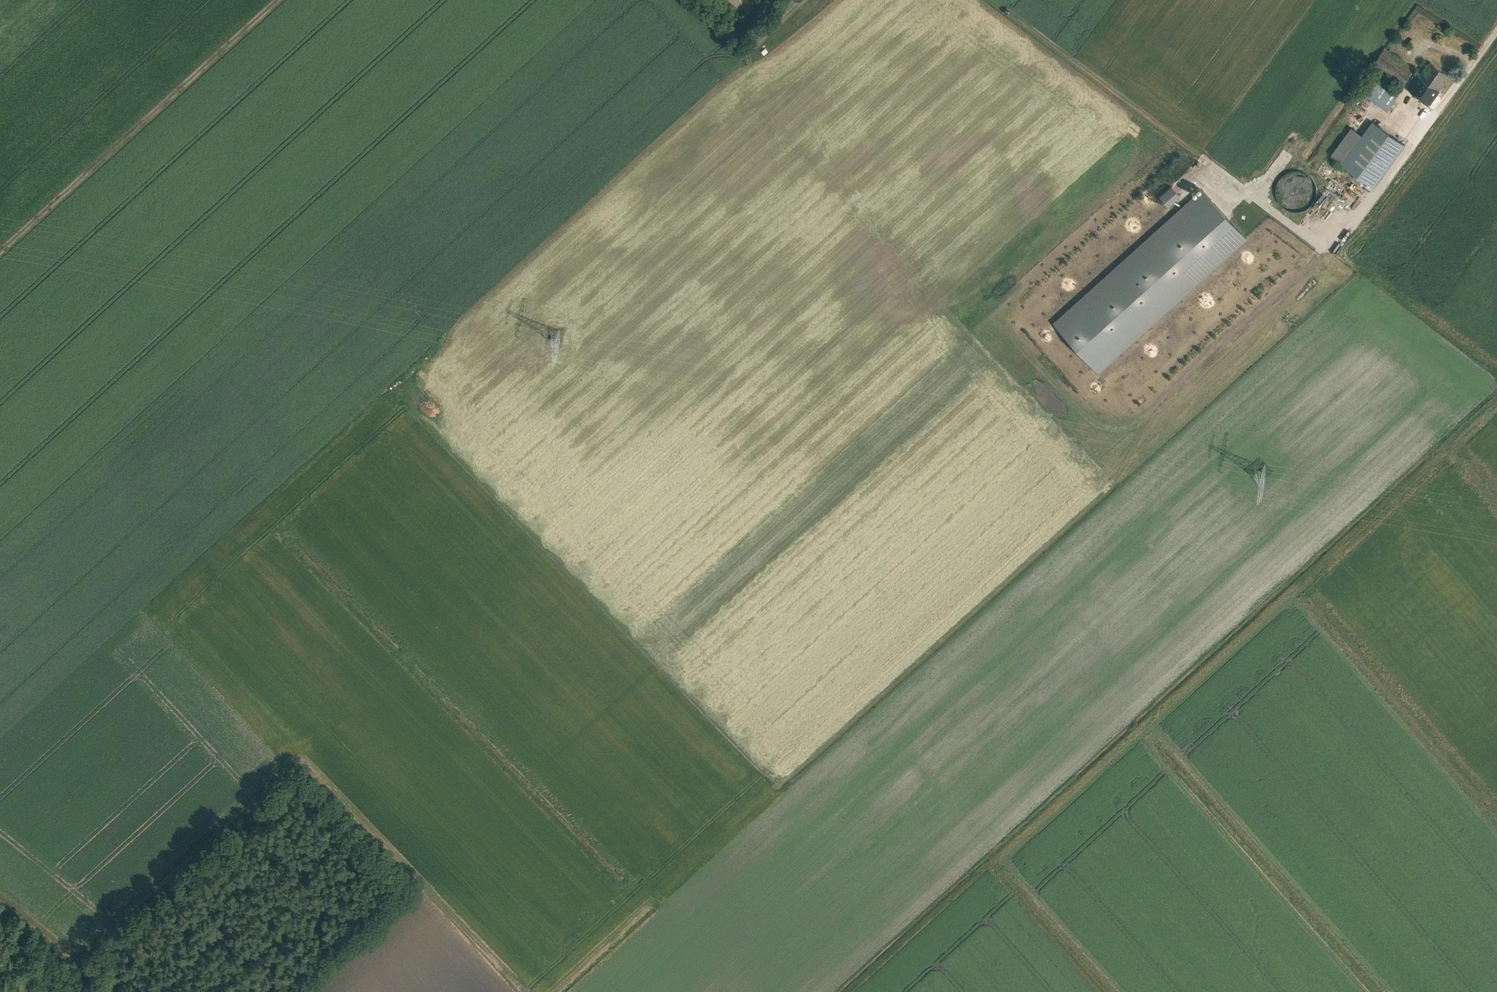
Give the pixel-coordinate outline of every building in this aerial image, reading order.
[(1372,66),(1401,87),(1415,68),(1397,55),(1397,56),(1385,47),(1372,66)] [(1424,69),(1410,87),(1429,102),(1444,83),(1442,81),(1448,74),(1431,61),(1425,69),(1424,69)] [(1353,101),(1380,121),(1401,90),(1374,70),(1360,90),(1353,101)] [(1341,162),(1374,186),(1405,143),(1372,119),(1341,162)] [(1409,122),(1401,126),(1405,135),(1413,131),(1409,122)] [(1292,219),(1288,222),(1296,229),(1299,226),(1292,219)]
